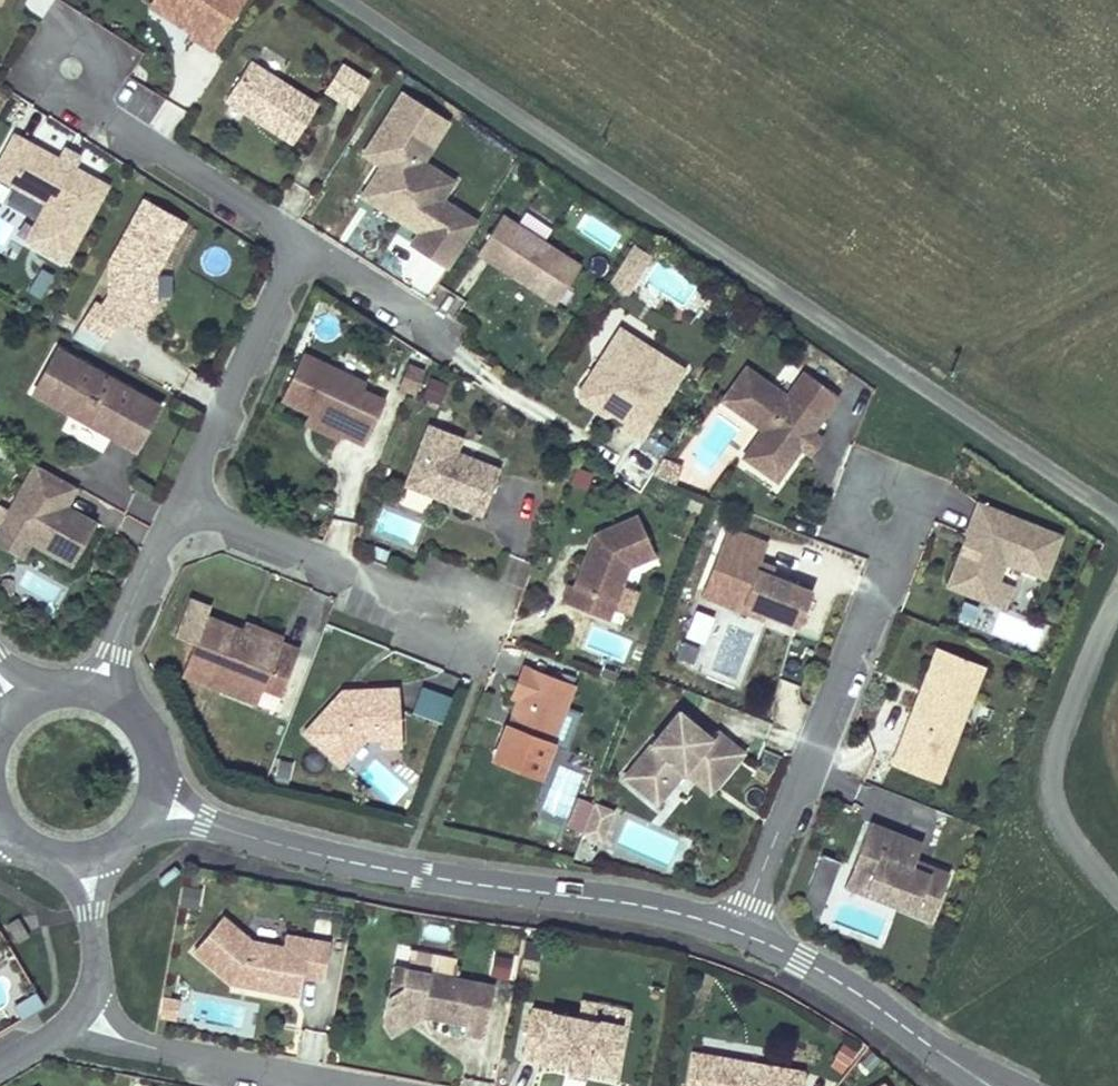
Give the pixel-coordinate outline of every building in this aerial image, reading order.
[(203,16),(177,0),(153,0),(149,5),(192,33),(203,16)] [(203,16),(192,33),(191,35),(211,49),(239,4),(233,0),(177,0),(203,16)] [(282,134),(306,97),(249,61),(225,99),(282,134)] [(373,79),(346,61),(326,90),(353,108),(373,79)] [(136,117),(171,139),(188,112),(152,90),(136,117)] [(441,199),(453,180),(422,161),(447,122),(401,93),(364,154),(381,164),(362,195),(419,232),(411,243),(448,267),(477,222),(441,199)] [(13,134),(0,158),(0,178),(46,203),(37,220),(76,241),(107,185),(13,134)] [(10,184),(0,181),(0,198),(5,200),(10,184)] [(154,274),(183,222),(144,200),(109,262),(109,296),(154,296),(154,274)] [(580,265),(502,215),(478,253),(555,303),(580,265)] [(652,258),(633,245),(608,284),(627,296),(652,258)] [(107,338),(119,318),(93,302),(81,322),(107,338)] [(638,359),(647,345),(620,328),(611,342),(638,359)] [(640,438),(684,369),(647,345),(638,359),(611,342),(579,392),(594,402),(603,400),(610,405),(607,409),(613,413),(624,420),(621,426),(640,438)] [(56,375),(67,354),(57,348),(45,369),(56,375)] [(159,404),(67,354),(56,375),(45,369),(33,392),(130,445),(144,418),(150,422),(159,404)] [(385,400),(362,389),(365,383),(302,354),(281,399),(310,412),(343,427),(341,433),(364,444),(385,400)] [(416,394),(425,368),(408,362),(399,388),(416,394)] [(820,420),(837,396),(803,372),(786,396),(780,391),(746,367),(722,400),(762,430),(749,447),(783,472),(800,448),(820,420)] [(786,396),(803,372),(796,367),(780,391),(786,396)] [(448,383),(430,377),(423,398),(440,404),(448,383)] [(594,402),(579,392),(581,400),(604,415),(613,413),(607,409),(610,405),(603,400),(594,402)] [(343,427),(310,412),(304,423),(338,439),(341,433),(343,427)] [(135,448),(150,422),(144,418),(130,445),(135,448)] [(499,469),(455,452),(461,437),(429,423),(405,485),(437,497),(439,490),(448,494),(445,500),(482,514),(499,469)] [(809,455),(821,438),(812,431),(800,448),(809,455)] [(638,490),(668,447),(651,435),(641,449),(638,446),(617,476),(638,490)] [(783,472),(749,447),(742,458),(775,482),(783,472)] [(666,457),(659,475),(678,482),(685,464),(666,457)] [(70,483),(29,461),(0,513),(0,551),(16,560),(24,546),(63,568),(91,518),(60,501),(70,483)] [(595,472),(578,467),(573,483),(589,488),(595,472)] [(445,500),(448,494),(439,490),(437,497),(445,500)] [(1044,576),(1061,535),(978,502),(965,534),(972,537),(966,552),(959,555),(947,585),(989,601),(997,580),(1005,561),(1044,576)] [(576,588),(571,585),(564,602),(611,620),(616,607),(624,586),(631,569),(652,561),(636,520),(596,536),(576,588)] [(798,625),(811,591),(771,575),(757,569),(760,563),(767,544),(727,528),(709,574),(728,582),(722,596),(742,604),(740,610),(763,620),(766,613),(798,625)] [(966,552),(972,537),(965,534),(957,555),(959,555),(966,552)] [(771,575),(774,568),(760,563),(757,569),(771,575)] [(722,596),(728,582),(709,574),(701,595),(740,610),(742,604),(722,596)] [(1005,608),(1013,587),(997,580),(989,601),(1005,608)] [(638,592),(624,586),(616,607),(630,613),(638,592)] [(190,596),(186,607),(205,615),(209,604),(190,596)] [(176,631),(195,639),(205,615),(186,607),(176,631)] [(695,607),(684,635),(704,643),(715,614),(695,607)] [(281,694),(299,649),(280,642),(283,637),(245,622),(241,629),(205,615),(195,639),(182,673),(221,689),(227,673),(262,688),(281,694)] [(990,666),(939,646),(892,762),(944,783),(990,666)] [(570,680),(518,659),(503,696),(507,698),(484,757),(533,776),(570,680)] [(256,703),(262,688),(227,673),(221,689),(256,703)] [(454,692),(425,681),(414,708),(444,720),(454,692)] [(365,738),(380,737),(381,737),(381,725),(400,725),(399,688),(358,690),(358,698),(351,699),(342,691),(305,732),(341,764),(365,738)] [(743,752),(716,730),(710,737),(678,710),(623,777),(650,798),(677,765),(683,771),(691,763),(716,784),(743,752)] [(401,744),(400,725),(381,725),(381,737),(380,737),(381,746),(401,744)] [(297,761),(281,758),(277,781),(292,784),(297,761)] [(710,793),(716,784),(691,763),(683,771),(710,793)] [(657,804),(683,771),(677,765),(650,798),(657,804)] [(584,827),(593,803),(580,798),(571,822),(584,827)] [(617,808),(595,800),(593,803),(584,827),(581,833),(603,842),(617,808)] [(911,866),(921,843),(869,822),(852,866),(871,873),(865,887),(882,894),(880,899),(930,919),(948,873),(928,866),(926,872),(911,866)] [(838,860),(820,853),(801,901),(820,908),(838,860)] [(865,887),(871,873),(852,866),(844,885),(880,899),(882,894),(865,887)] [(183,883),(179,905),(198,908),(202,887),(183,883)] [(321,980),(328,943),(310,940),(286,936),(284,947),(251,940),(222,917),(194,952),(231,981),(296,994),(300,975),(303,976),(321,980)] [(28,935),(17,918),(7,924),(18,941),(28,935)] [(510,976),(513,957),(493,954),(490,973),(510,976)] [(401,986),(404,968),(393,966),(387,995),(401,986)] [(488,1010),(493,985),(404,968),(401,986),(387,995),(386,1003),(385,1009),(392,1022),(406,1025),(421,1015),(422,1010),(430,1011),(429,1016),(467,1024),(465,1033),(483,1036),(488,1010)] [(37,990),(16,1000),(22,1014),(43,1004),(37,990)] [(605,1002),(603,1014),(629,1020),(632,1008),(605,1002)] [(391,1035),(406,1025),(392,1022),(385,1009),(383,1022),(391,1035)] [(615,1075),(624,1028),(531,1009),(522,1056),(571,1066),(570,1075),(583,1078),(585,1068),(615,1075)] [(786,1069),(691,1052),(684,1085),(783,1085),(786,1069)]
